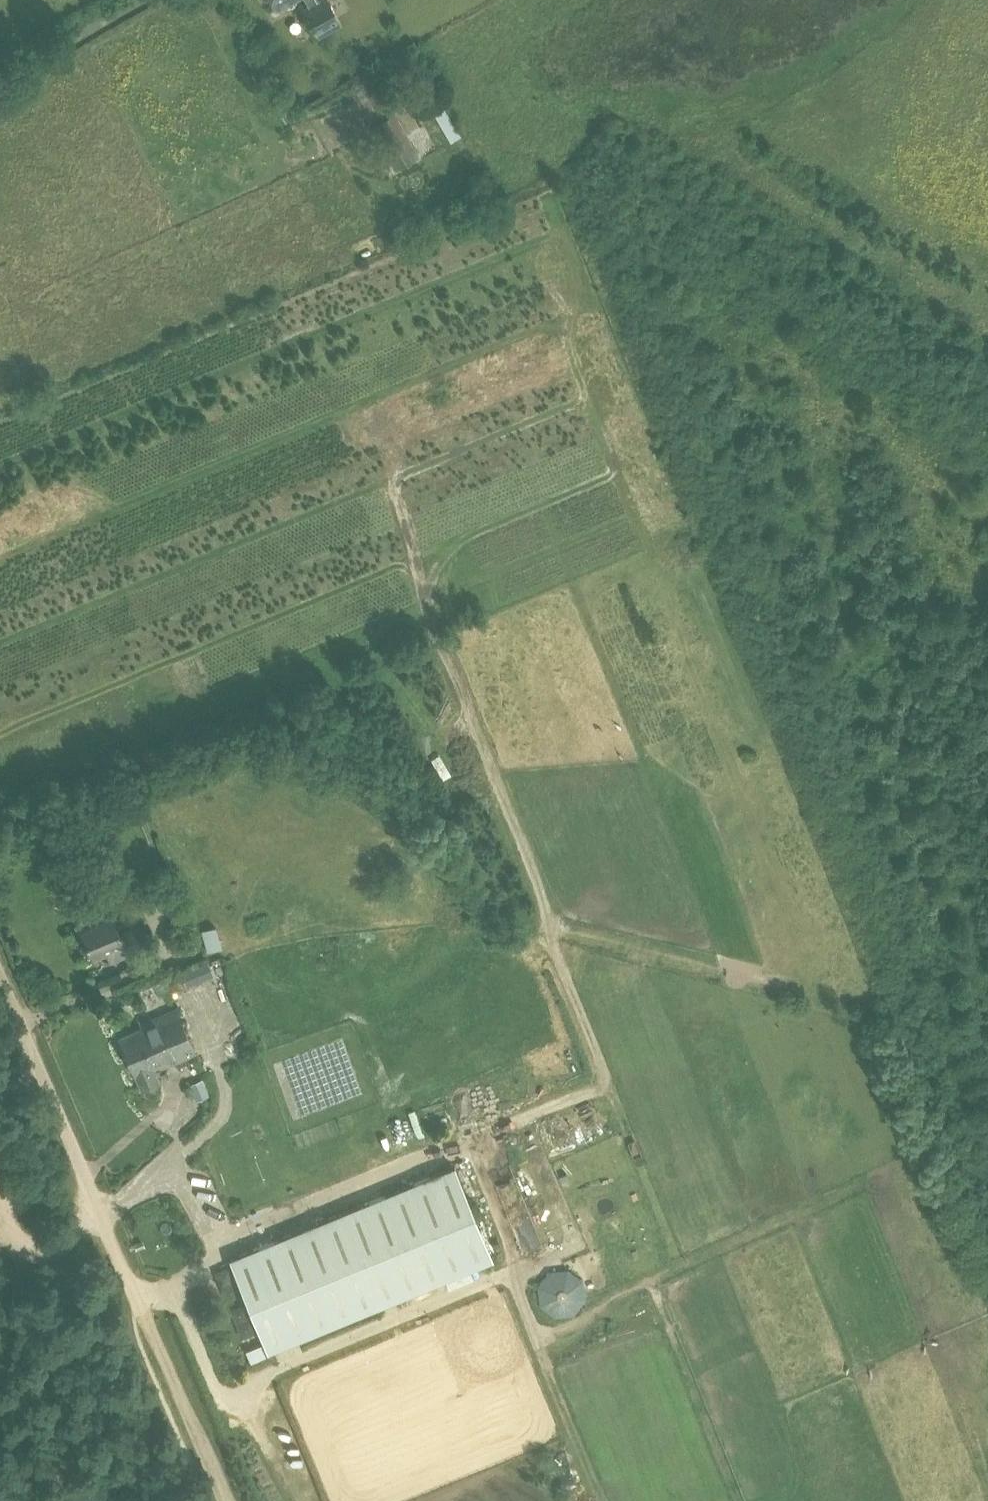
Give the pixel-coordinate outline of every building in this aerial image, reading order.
[(276,10),(293,0),(270,0),(276,10)] [(309,4),(302,8),(318,35),(341,21),(328,0),(307,0),(309,4)] [(395,101),(375,67),(346,84),(370,125),(368,127),(393,170),(419,155),(407,135),(420,128),(401,97),(395,101)] [(450,142),(460,136),(443,107),(433,113),(450,142)] [(344,127),(340,143),(355,147),(359,131),(344,127)] [(119,932),(111,913),(79,926),(91,956),(112,947),(117,957),(142,947),(133,926),(119,932)] [(194,967),(180,972),(187,987),(200,981),(194,967)] [(163,1065),(194,1053),(174,1004),(139,1019),(142,1025),(119,1034),(141,1086),(159,1079),(153,1065),(162,1062),(163,1065)] [(195,1101),(209,1095),(202,1079),(188,1085),(195,1101)] [(491,1168),(501,1182),(512,1173),(501,1160),(491,1168)] [(268,1351),(492,1259),(454,1166),(229,1257),(268,1351)] [(529,1195),(540,1188),(529,1172),(518,1180),(529,1195)] [(568,1269),(549,1271),(537,1286),(540,1306),(554,1317),(574,1315),(586,1300),(584,1280),(568,1269)]
